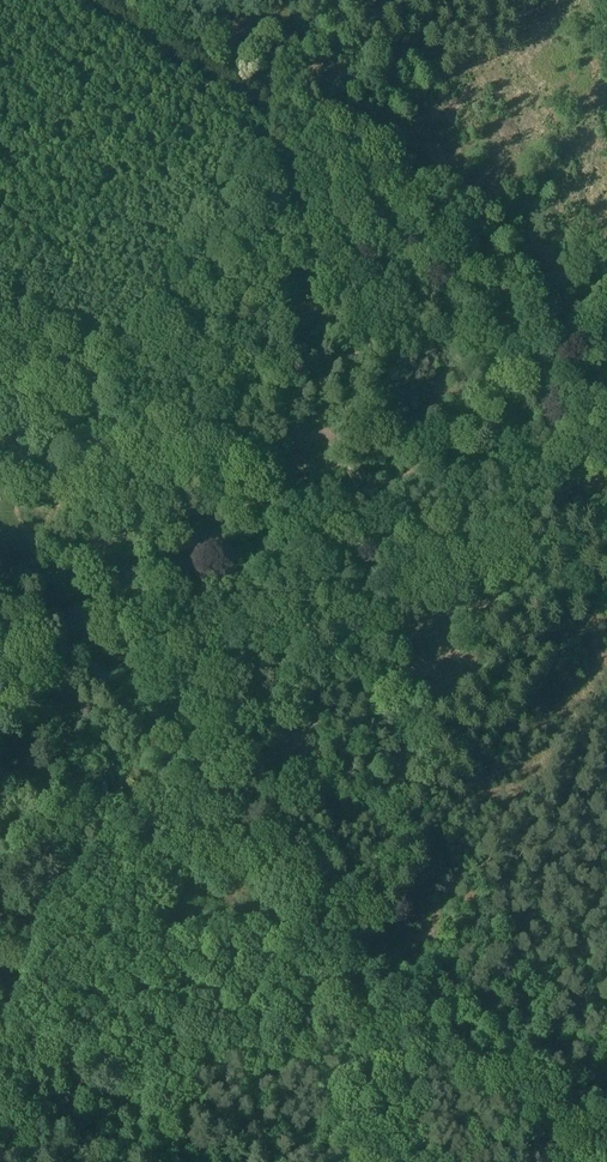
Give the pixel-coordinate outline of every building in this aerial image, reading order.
[(357,459),(345,466),(348,469),(346,470),(354,479),(356,478),(360,483),(370,475),(357,459)]
